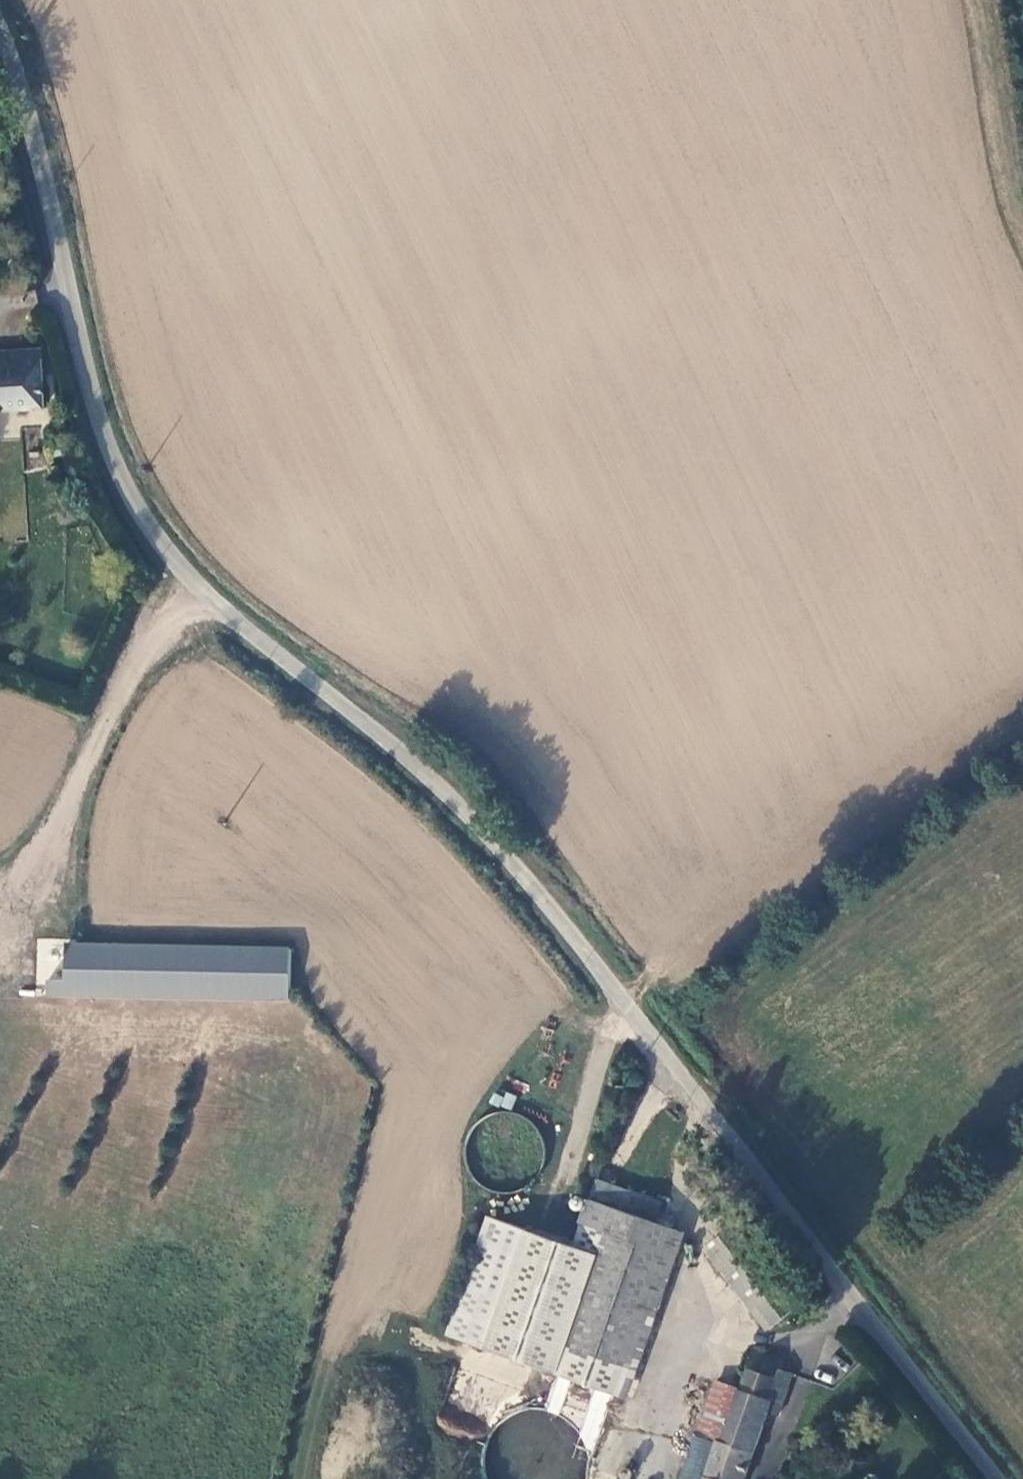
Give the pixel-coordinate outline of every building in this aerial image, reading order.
[(0,357),(0,414),(43,412),(41,356),(0,357)] [(82,439),(82,437),(81,434),(80,432),(77,431),(73,432),(70,435),(71,440),(73,443),(77,444),(80,443),(82,439)] [(46,992),(289,994),(289,946),(64,943),(63,979),(46,979),(46,992)] [(511,1109),(515,1097),(494,1090),(490,1103),(511,1109)] [(599,1180),(591,1201),(657,1223),(664,1203),(599,1180)] [(574,1247),(490,1218),(450,1336),(631,1399),(688,1235),(657,1223),(591,1201),(574,1247)] [(698,1436),(717,1443),(706,1478),(745,1478),(774,1387),(787,1389),(790,1374),(780,1371),(783,1360),(753,1352),(741,1390),(716,1383),(698,1436)] [(556,1377),(543,1410),(559,1416),(571,1383),(556,1377)] [(717,1443),(698,1436),(686,1478),(706,1478),(717,1443)]
